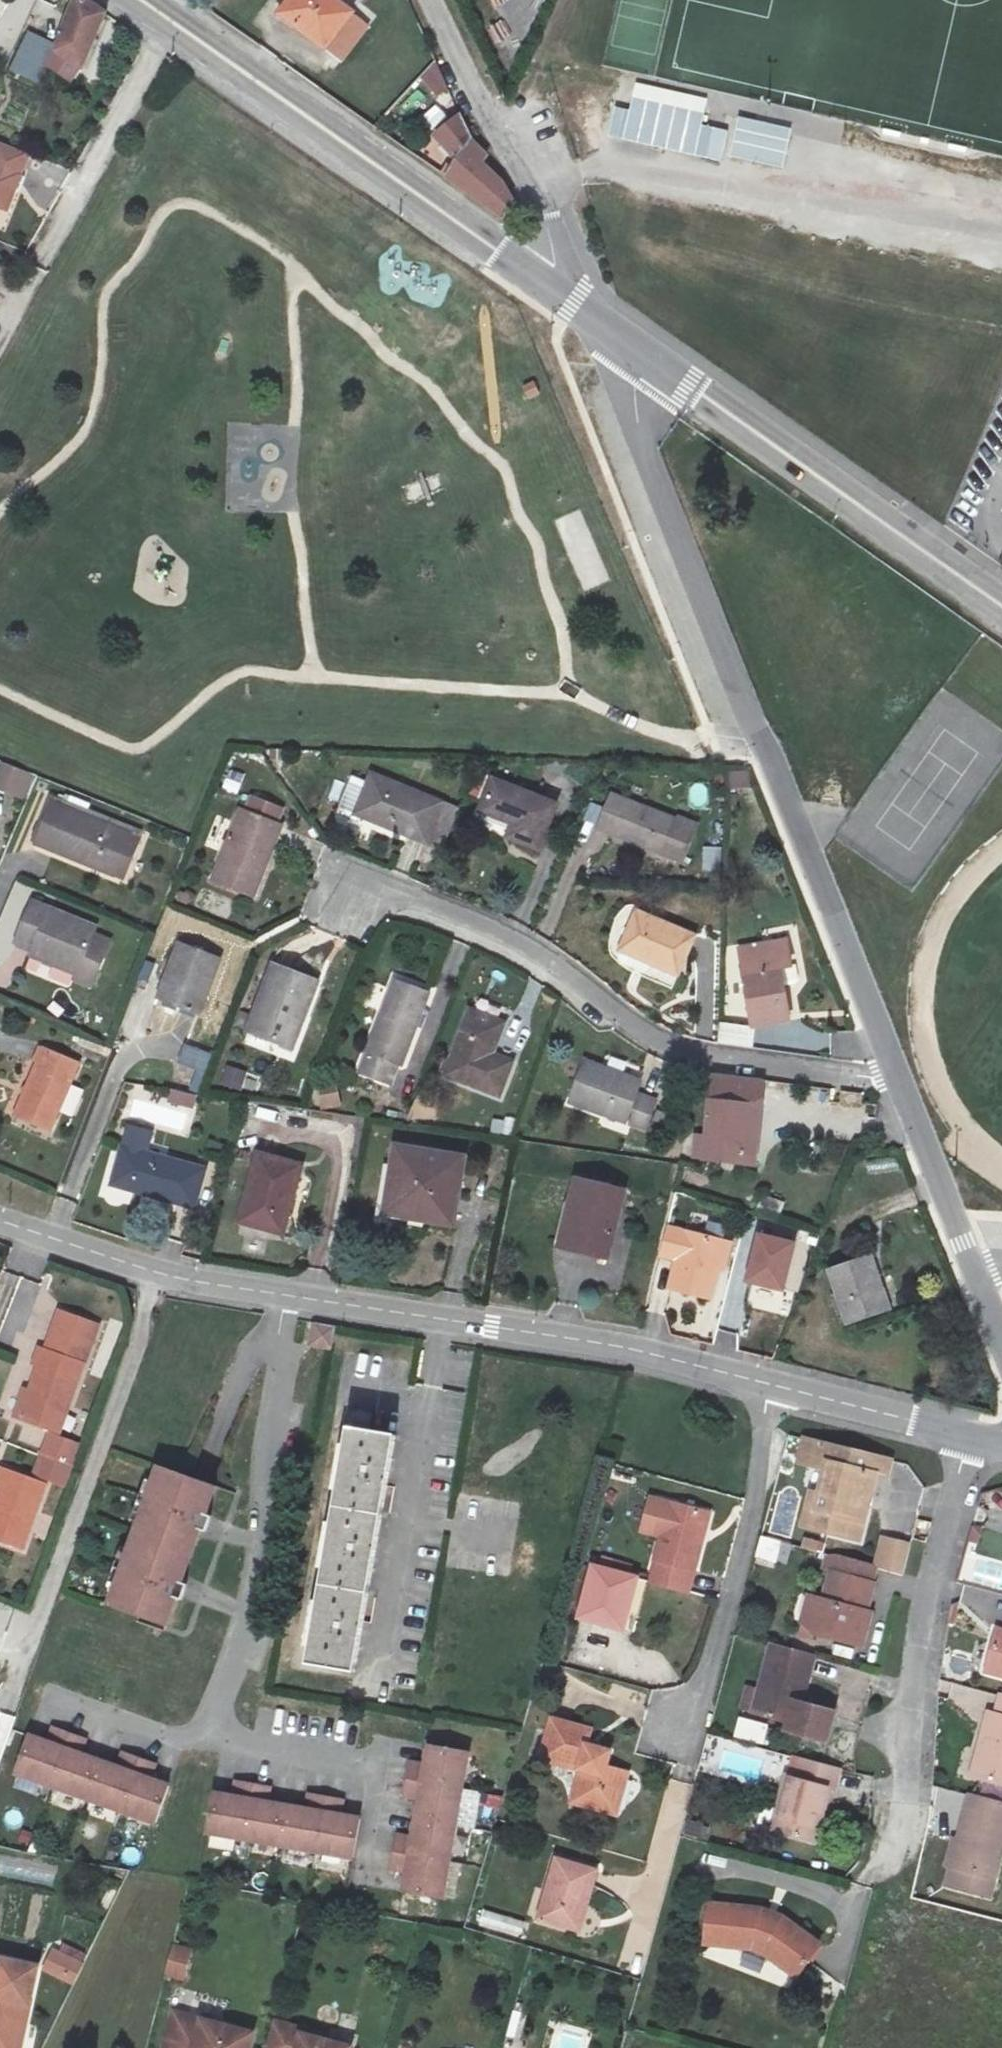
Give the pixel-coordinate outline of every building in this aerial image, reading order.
[(108,13),(90,0),(78,0),(61,45),(29,34),(15,75),(48,87),(60,51),(85,69),(108,13)] [(355,12),(339,0),(293,0),(283,13),(329,47),(355,12)] [(437,66),(420,74),(433,100),(450,92),(437,66)] [(406,119),(425,101),(414,90),(395,107),(406,119)] [(621,121),(617,136),(685,150),(694,114),(637,102),(632,123),(621,121)] [(782,170),(793,129),(737,115),(727,156),(782,170)] [(449,179),(504,219),(512,201),(503,183),(482,164),(488,158),(473,142),(460,116),(436,135),(459,161),(449,179)] [(10,210),(18,188),(13,186),(18,174),(24,176),(33,153),(2,141),(0,148),(0,206),(10,210)] [(18,174),(13,186),(18,188),(24,176),(18,174)] [(0,791),(0,792),(30,804),(40,779),(10,766),(0,791)] [(442,803),(372,772),(356,813),(426,842),(442,803)] [(221,791),(237,796),(242,779),(226,774),(221,791)] [(557,805),(494,779),(481,810),(511,824),(506,839),(538,853),(557,805)] [(696,827),(611,793),(599,827),(682,862),(696,827)] [(133,839),(57,808),(41,845),(117,878),(133,839)] [(286,829),(245,813),(218,882),(260,897),(286,829)] [(719,871),(720,847),(703,847),(702,870),(719,871)] [(227,916),(232,900),(202,890),(197,907),(227,916)] [(100,928),(37,902),(20,941),(39,948),(36,955),(78,972),(75,977),(98,986),(115,943),(97,935),(100,928)] [(696,936),(638,911),(623,949),(653,963),(651,966),(677,978),(696,936)] [(738,946),(741,960),(788,951),(786,937),(738,946)] [(220,959),(180,944),(157,1002),(197,1017),(220,959)] [(741,960),(743,972),(753,1024),(789,1017),(779,965),(790,963),(788,951),(741,960)] [(250,1031),(284,1046),(296,1015),(307,1019),(319,986),(276,968),(250,1031)] [(428,992),(396,980),(363,1067),(390,1077),(396,1060),(402,1063),(428,992)] [(513,1060),(494,1052),(486,1049),(489,1042),(497,1046),(505,1021),(473,1007),(446,1072),(499,1095),(513,1060)] [(296,1015),(284,1046),(295,1050),(307,1019),(296,1015)] [(719,1024),(718,1045),(753,1046),(754,1026),(719,1024)] [(494,1052),(497,1046),(489,1042),(486,1049),(494,1052)] [(79,1061),(43,1046),(15,1114),(50,1129),(79,1061)] [(174,1083),(203,1090),(211,1052),(183,1046),(174,1083)] [(572,1104),(626,1122),(635,1095),(639,1081),(585,1063),(572,1104)] [(216,1083),(241,1092),(248,1073),(222,1065),(216,1083)] [(763,1077),(727,1073),(726,1077),(713,1076),(706,1137),(696,1136),(694,1159),(755,1165),(763,1077)] [(62,1113),(75,1117),(82,1090),(69,1086),(62,1113)] [(338,1087),(315,1088),(316,1107),(339,1106),(338,1087)] [(642,1097),(635,1095),(626,1122),(633,1124),(642,1097)] [(657,1102),(642,1097),(633,1124),(647,1129),(657,1102)] [(205,1163),(124,1137),(111,1174),(192,1201),(205,1163)] [(466,1156),(400,1146),(389,1212),(417,1216),(417,1209),(456,1215),(466,1156)] [(301,1163),(257,1150),(236,1218),(281,1232),(301,1163)] [(622,1189),(572,1178),(557,1236),(586,1243),(584,1247),(607,1253),(622,1189)] [(707,1298),(715,1270),(725,1237),(664,1219),(654,1253),(668,1257),(659,1285),(707,1298)] [(733,1240),(725,1237),(715,1270),(723,1272),(733,1240)] [(871,1259),(830,1273),(849,1324),(889,1310),(871,1259)] [(54,1421),(63,1424),(109,1310),(62,1294),(46,1339),(39,1337),(33,1352),(46,1356),(34,1385),(25,1409),(54,1421)] [(306,1347),(332,1350),(335,1325),(308,1323),(306,1347)] [(25,1409),(34,1385),(24,1381),(14,1407),(25,1409)] [(347,1666),(381,1448),(352,1442),(354,1423),(335,1419),(299,1659),(347,1666)] [(63,1424),(54,1421),(42,1448),(80,1461),(91,1433),(63,1424)] [(887,1474),(890,1460),(804,1440),(799,1463),(825,1469),(819,1494),(810,1492),(801,1527),(861,1542),(878,1472),(887,1474)] [(0,1459),(0,1479),(3,1481),(0,1488),(0,1527),(29,1537),(51,1477),(0,1459)] [(217,1487),(161,1466),(111,1606),(168,1626),(217,1487)] [(648,1578),(688,1588),(709,1510),(670,1499),(650,1494),(635,1535),(658,1542),(648,1578)] [(775,1566),(782,1541),(761,1536),(754,1560),(775,1566)] [(880,1537),(874,1566),(901,1572),(908,1544),(880,1537)] [(874,1566),(827,1554),(812,1617),(798,1614),(794,1634),(861,1652),(872,1607),(864,1605),(874,1566)] [(639,1581),(588,1568),(576,1612),(628,1625),(639,1581)] [(997,1627),(984,1672),(1001,1676),(1001,1629),(997,1627)] [(813,1655),(769,1643),(756,1688),(749,1713),(784,1723),(781,1731),(826,1743),(835,1710),(800,1700),(813,1655)] [(749,1713),(756,1688),(746,1685),(739,1710),(749,1713)] [(999,1698),(994,1717),(984,1714),(968,1777),(1001,1787),(1001,1699),(999,1698)] [(587,1720),(549,1710),(537,1750),(576,1761),(570,1790),(618,1802),(628,1762),(606,1756),(609,1740),(584,1733),(587,1720)] [(763,1745),(769,1724),(738,1717),(733,1738),(763,1745)] [(26,1732),(13,1769),(153,1818),(167,1781),(149,1775),(155,1759),(119,1746),(113,1763),(79,1750),(85,1734),(49,1721),(43,1737),(26,1732)] [(400,1889),(439,1897),(467,1751),(429,1743),(425,1761),(408,1758),(400,1795),(418,1799),(411,1834),(394,1830),(386,1868),(404,1871),(400,1889)] [(767,1834),(806,1843),(813,1817),(820,1819),(828,1791),(833,1792),(839,1769),(797,1758),(791,1782),(781,1780),(767,1834)] [(203,1828),(349,1856),(357,1818),(339,1815),(342,1797),(305,1790),(301,1807),(266,1800),(270,1783),(232,1776),(229,1792),(211,1789),(203,1828)] [(954,1847),(948,1870),(992,1883),(1001,1844),(1001,1808),(965,1798),(954,1847)] [(814,1844),(820,1819),(813,1817),(806,1843),(814,1844)] [(948,1870),(954,1847),(947,1845),(939,1872),(946,1874),(948,1870)] [(608,1865),(566,1854),(551,1913),(591,1926),(608,1865)] [(55,1862),(0,1860),(0,1879),(54,1881),(55,1862)] [(716,1909),(706,1949),(762,1966),(790,1994),(820,1963),(787,1930),(768,1923),(716,1909)] [(479,1927),(522,1932),(524,1917),(481,1913),(479,1927)] [(63,1945),(60,1952),(53,1948),(43,1969),(72,1982),(85,1955),(63,1945)] [(192,1950),(174,1945),(167,1973),(185,1977),(192,1950)] [(36,1969),(0,1962),(0,2047),(19,2047),(36,1969)] [(178,2009),(167,2047),(240,2047),(245,2028),(178,2009)] [(276,2019),(268,2047),(350,2047),(352,2041),(303,2030),(304,2025),(276,2019)]
